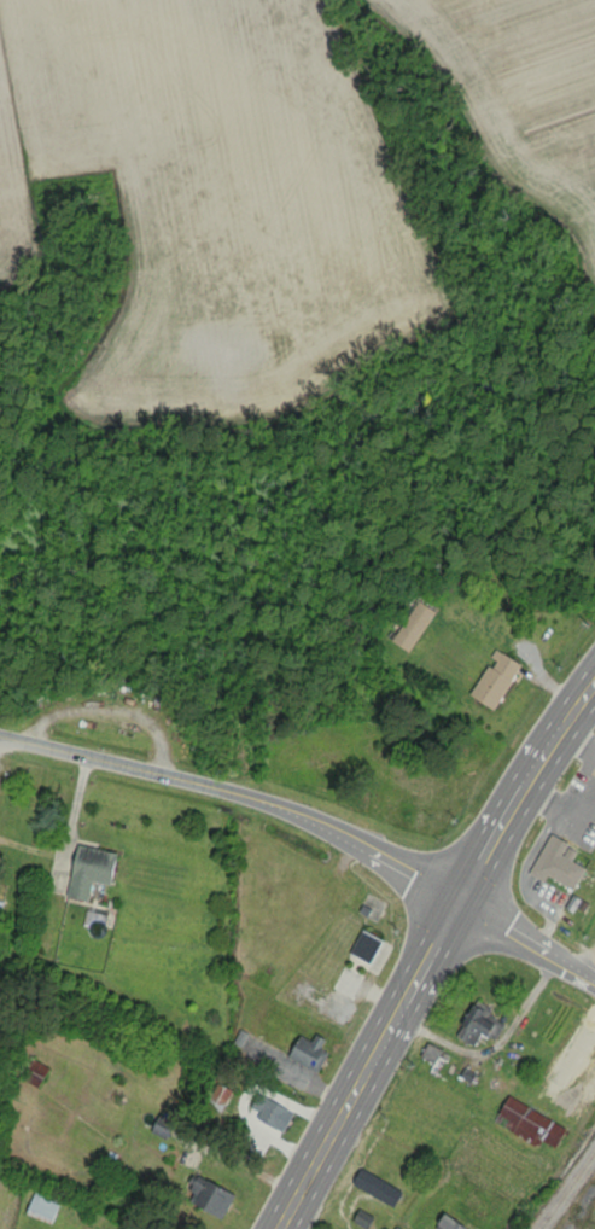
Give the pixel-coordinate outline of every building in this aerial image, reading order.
[(406,654),(434,613),(417,601),(389,643),(406,654)] [(492,650),(520,665),(495,709),(467,692),(492,650)] [(529,874),(572,894),(583,869),(568,862),(575,848),(547,835),(529,874)] [(70,841),(116,852),(109,884),(91,879),(86,901),(58,895),(70,841)] [(357,930),(379,943),(367,963),(345,950),(357,930)] [(474,1004),(452,1035),(472,1049),(482,1035),(491,1042),(503,1025),(474,1004)] [(309,1043),(296,1036),(284,1057),(314,1073),(325,1053),(320,1050),(325,1042),(313,1035),(309,1043)] [(19,1076),(35,1088),(47,1071),(32,1059),(19,1076)] [(245,1114),(278,1135),(290,1114),(257,1094),(245,1114)] [(491,1122),(536,1148),(540,1141),(553,1148),(564,1130),(506,1096),(491,1122)] [(183,1203),(219,1221),(231,1195),(195,1177),(183,1203)] [(49,1224),(60,1204),(34,1190),(23,1210),(49,1224)] [(371,1218),(356,1211),(352,1222),(367,1228),(371,1218)] [(440,1214),(431,1227),(433,1228),(463,1228),(440,1214)]
